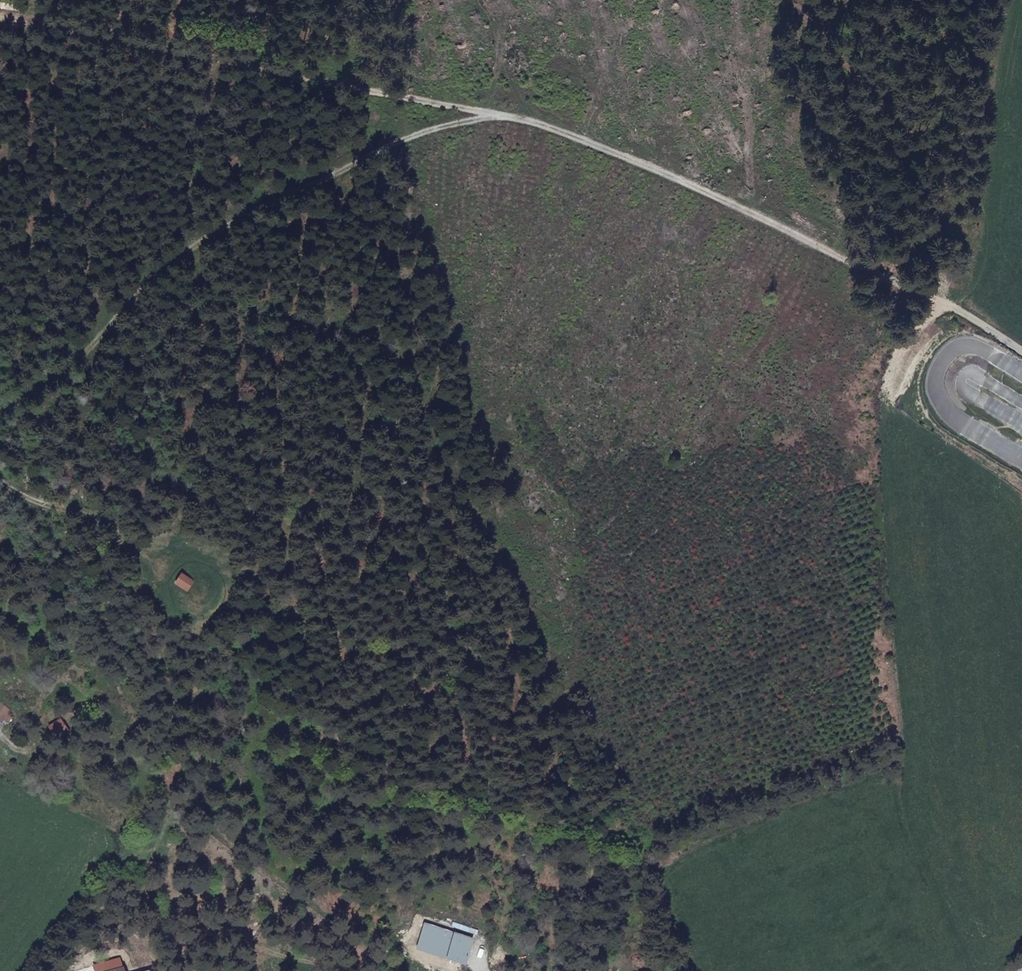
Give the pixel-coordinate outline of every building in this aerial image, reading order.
[(182,573),(175,584),(188,593),(195,582),(182,573)] [(463,951),(466,952),(474,955),(476,948),(431,931),(424,950),(444,957),(443,962),(461,968),(465,955),(462,954),(463,951)]
